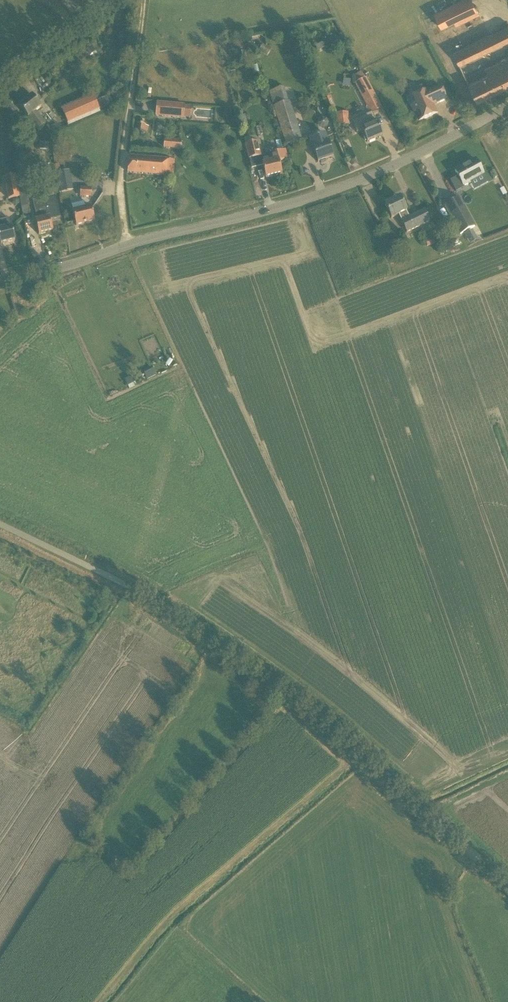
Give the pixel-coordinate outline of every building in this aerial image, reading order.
[(477,10),(472,0),(461,0),(434,13),(441,28),(477,10)] [(507,41),(507,26),(453,53),(459,65),(507,41)] [(310,51),(303,53),(306,59),(312,57),(310,51)] [(488,75),(468,85),(477,101),(507,86),(507,56),(484,68),(488,75)] [(366,78),(364,79),(361,72),(353,76),(357,83),(355,84),(366,105),(377,99),(366,78)] [(433,105),(446,99),(440,86),(427,92),(427,91),(408,99),(418,122),(437,114),(433,105)] [(300,140),(288,101),(284,87),(269,92),(273,105),(285,144),(300,140)] [(32,95),(19,106),(28,117),(38,130),(46,124),(36,111),(42,107),(32,95)] [(105,97),(97,101),(101,109),(109,106),(105,97)] [(61,113),(66,125),(96,112),(90,100),(61,113)] [(156,116),(166,117),(184,118),(184,116),(188,116),(189,107),(185,107),(185,105),(157,103),(156,116)] [(372,114),(366,116),(367,118),(360,121),(363,128),(362,129),(367,143),(382,136),(376,122),(372,114)] [(138,124),(137,132),(147,134),(149,126),(144,125),(145,120),(140,119),(139,124),(138,124)] [(319,133),(328,131),(325,119),(316,121),(319,133)] [(325,134),(310,139),(313,148),(318,162),(333,157),(328,143),(325,134)] [(164,140),(163,148),(180,149),(181,140),(171,139),(171,140),(164,140)] [(245,145),(248,160),(261,157),(257,142),(245,145)] [(287,159),(285,151),(270,154),(272,162),(262,164),(266,178),(282,174),(279,161),(287,159)] [(175,162),(130,156),(127,173),(173,177),(175,162)] [(463,187),(476,180),(479,187),(487,182),(475,160),(455,171),(463,187)] [(71,178),(81,178),(82,171),(85,171),(85,162),(72,161),(71,178)] [(69,170),(56,173),(60,192),(73,190),(69,170)] [(4,177),(8,199),(20,197),(16,175),(4,177)] [(407,233),(430,222),(425,210),(409,217),(406,211),(407,211),(400,198),(385,205),(391,218),(399,215),(401,221),(407,233)] [(460,234),(475,227),(459,198),(445,206),(460,234)] [(44,219),(35,221),(39,235),(53,231),(50,217),(49,217),(48,212),(46,202),(40,203),(44,219)] [(91,207),(73,212),(76,226),(95,221),(91,207)] [(1,221),(0,221),(0,242),(1,244),(15,241),(10,218),(1,221)] [(423,235),(428,247),(446,239),(442,228),(423,235)] [(473,228),(463,233),(469,245),(479,240),(473,228)]
